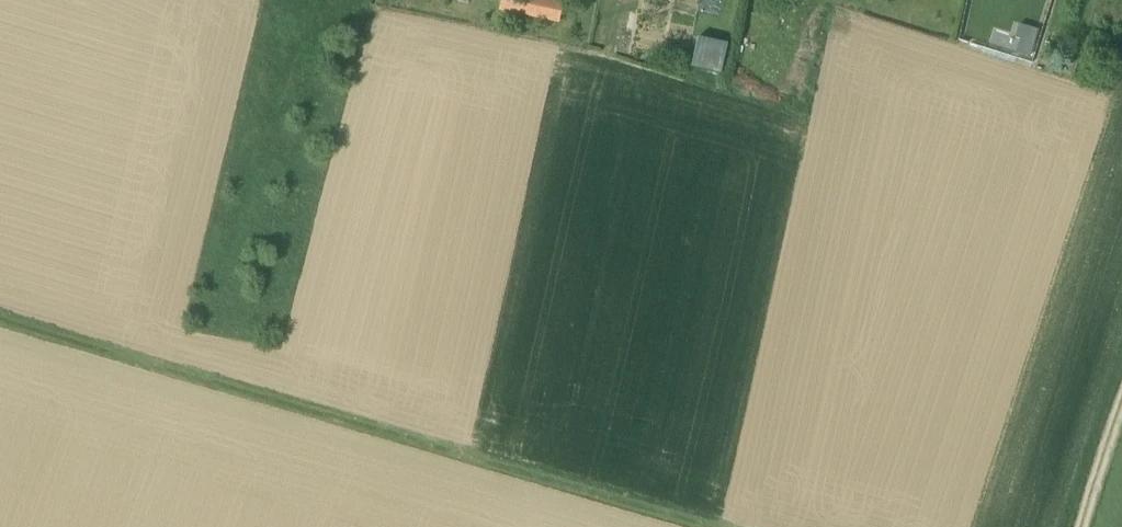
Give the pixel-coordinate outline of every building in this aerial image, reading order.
[(542,0),(520,0),(517,14),(561,22),(565,4),(542,0)] [(697,38),(692,68),(723,73),(727,42),(697,38)]
